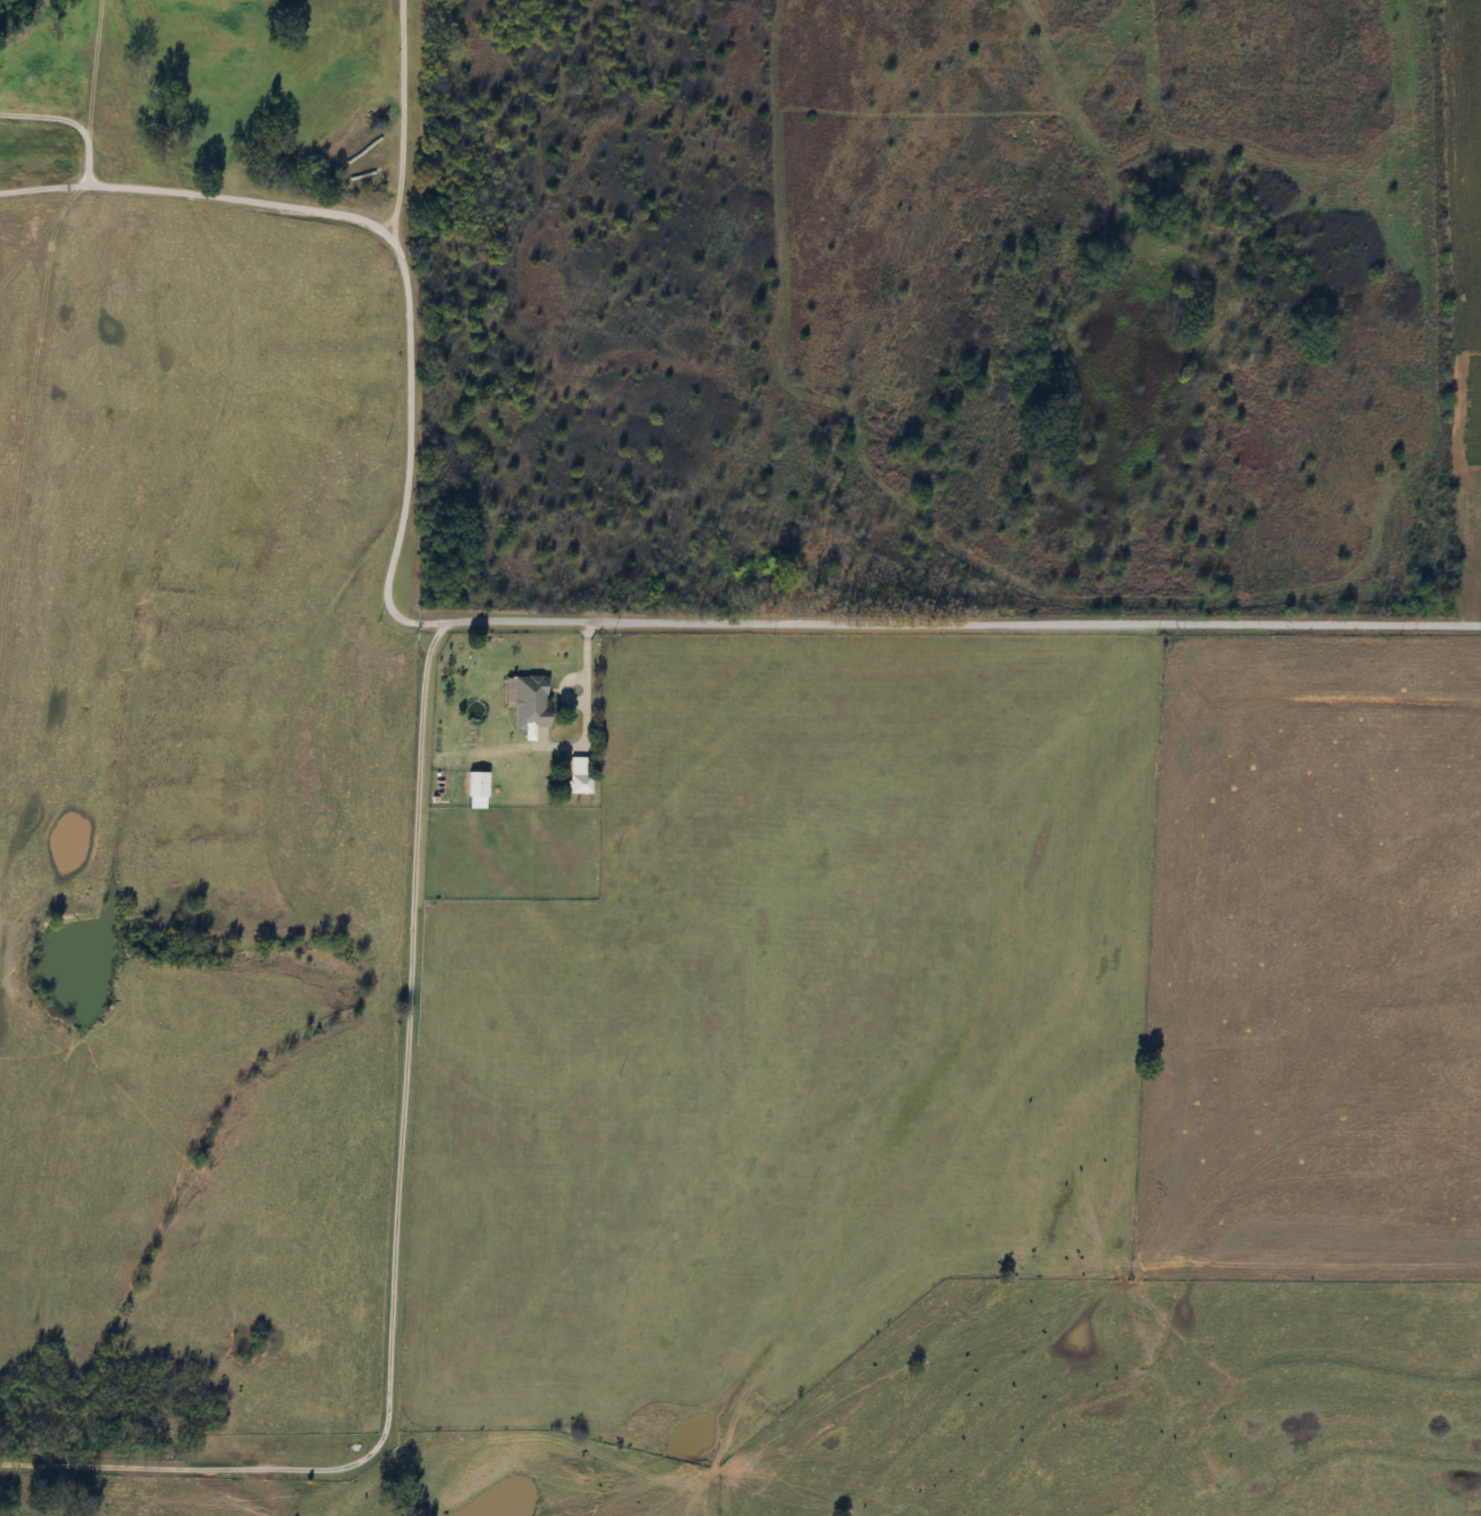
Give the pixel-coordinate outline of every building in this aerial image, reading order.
[(501,678),(502,710),(512,710),(512,732),(522,732),(522,742),(533,742),(533,729),(547,729),(547,709),(544,709),(544,678),(501,678)] [(486,775),(464,775),(464,810),(486,810),(486,775)] [(567,795),(589,795),(589,776),(567,776),(567,795)]
